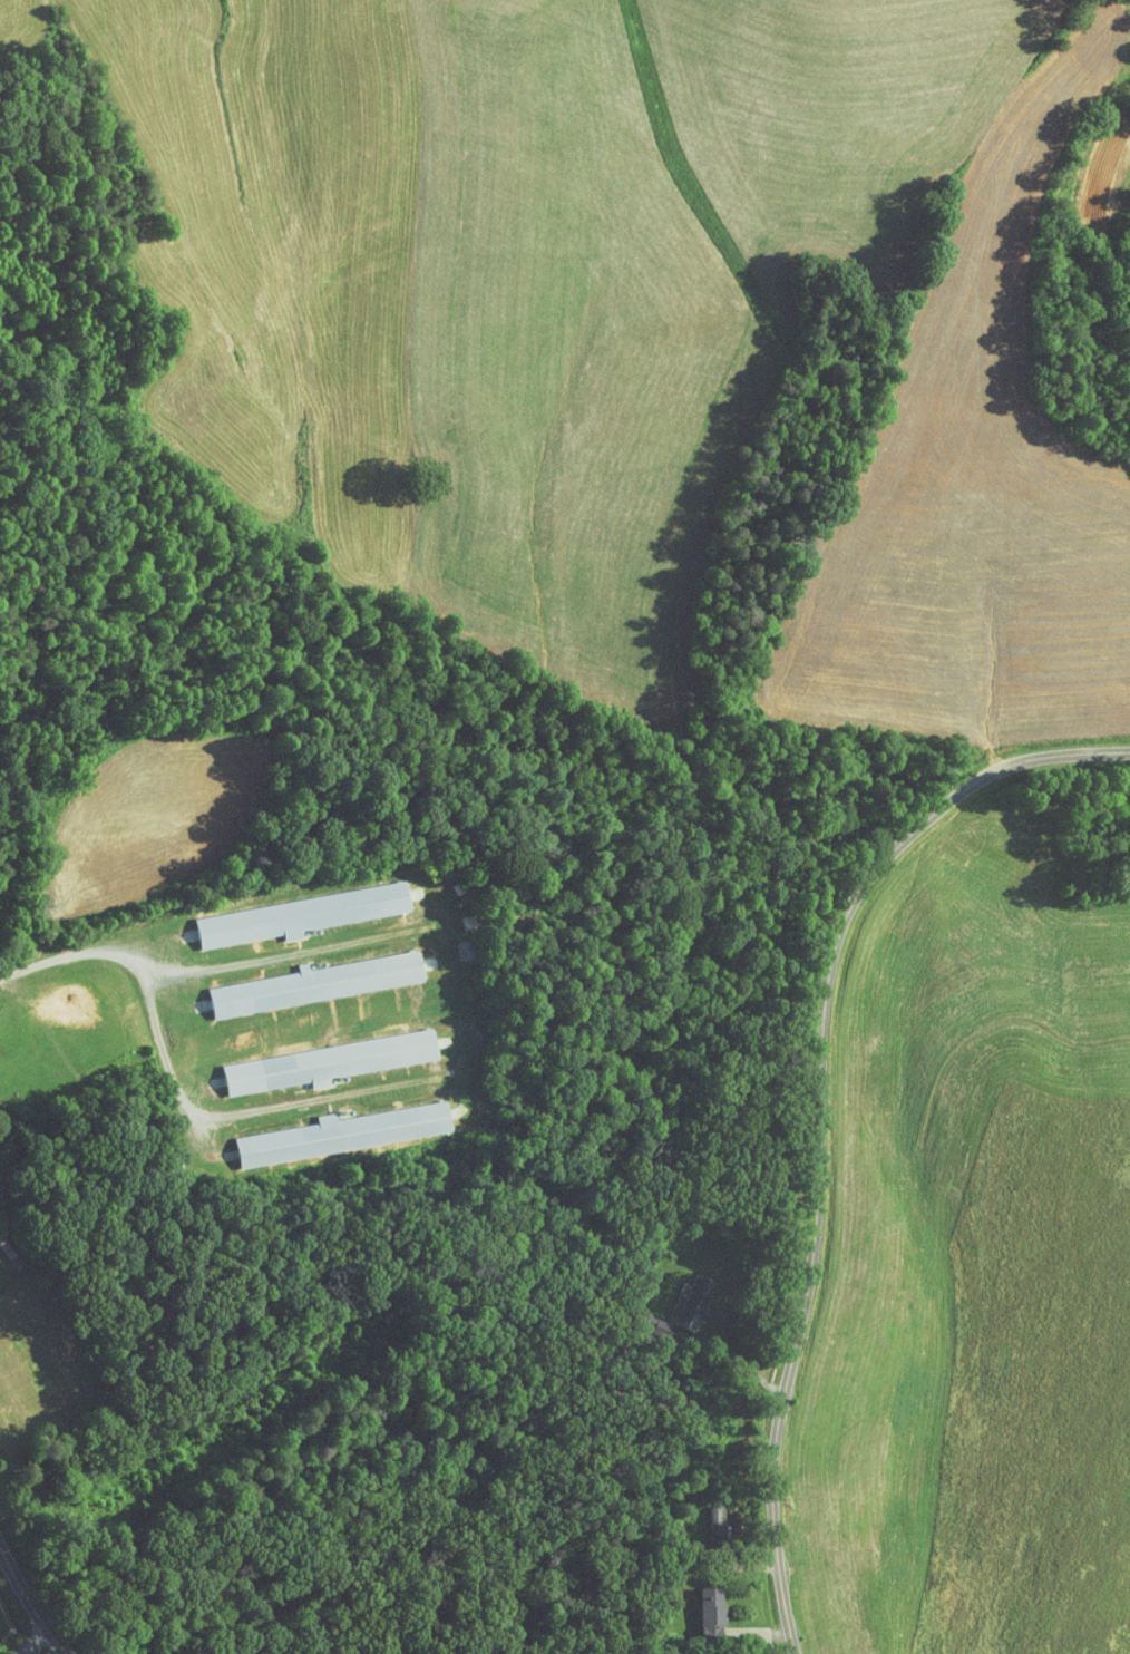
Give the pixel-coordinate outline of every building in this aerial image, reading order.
[(179,908),(184,942),(269,929),(270,934),(288,931),(287,922),(394,906),(390,876),(179,908)] [(192,981),(197,1010),(408,978),(403,944),(294,961),(293,956),(283,957),(284,966),(192,981)] [(206,1055),(211,1089),(297,1077),(298,1082),(316,1080),(315,1070),(422,1055),(418,1025),(206,1055)] [(219,1130),(224,1160),(435,1128),(430,1095),(321,1112),(321,1106),(301,1109),(303,1117),(219,1130)] [(695,1302),(691,1301),(700,1274),(679,1266),(660,1318),(680,1325),(684,1313),(690,1315),(695,1302)] [(710,1500),(696,1500),(696,1526),(711,1525),(710,1500)] [(709,1581),(685,1582),(686,1628),(710,1628),(709,1581)]
